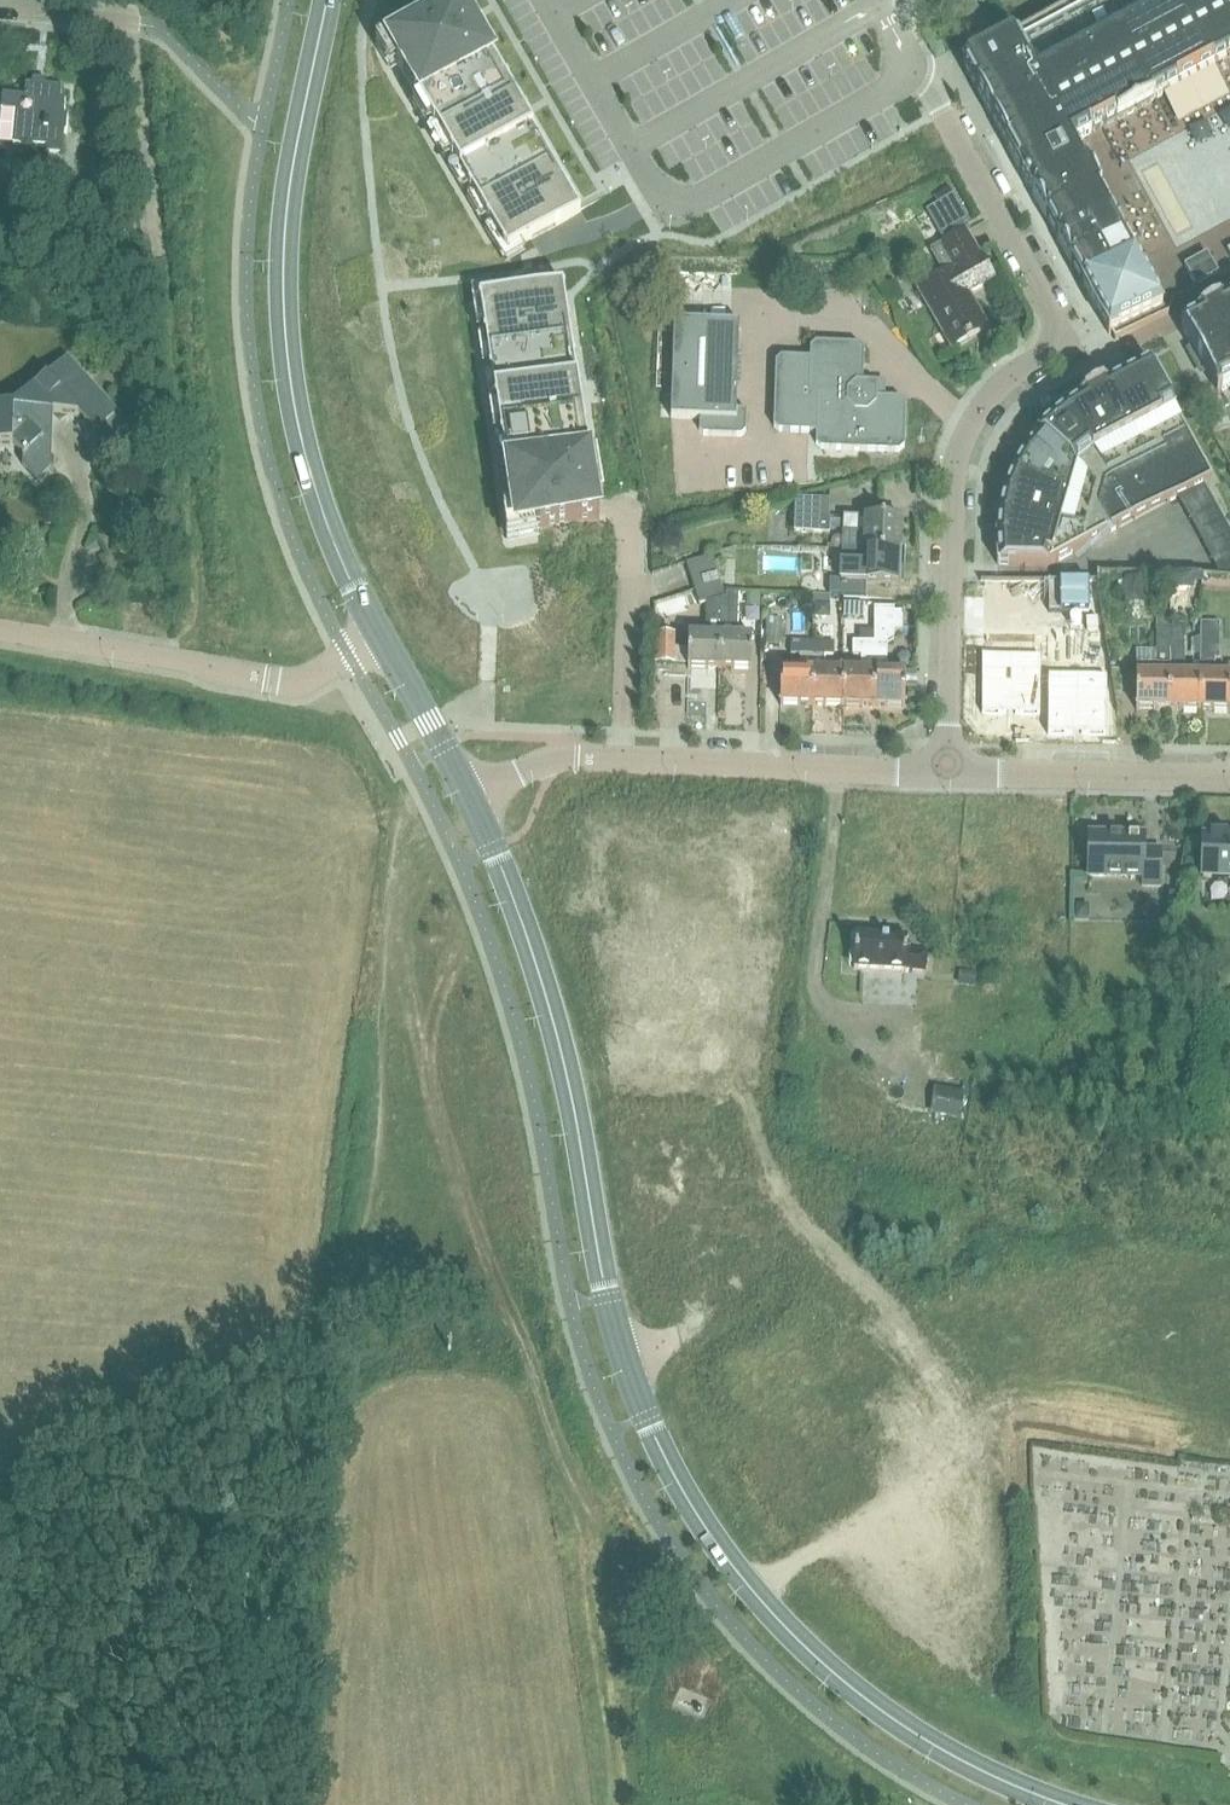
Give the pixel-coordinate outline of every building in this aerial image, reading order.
[(1162,305),(1112,211),(1087,165),(1080,151),(1075,142),(1080,139),(1229,58),(1229,0),(1080,0),(1047,17),(998,44),(963,63),(1109,333),(1150,311),(1153,309),(1162,305)] [(581,211),(461,4),(388,46),(507,254),(581,211)] [(0,129),(0,148),(61,154),(63,136),(67,136),(68,118),(65,118),(66,103),(61,102),(62,89),(26,85),(25,99),(3,97),(0,129)] [(938,206),(928,211),(939,232),(943,238),(960,229),(965,226),(968,225),(954,198),(951,191),(942,196),(935,199),(938,206)] [(994,280),(980,256),(967,232),(931,252),(945,276),(918,291),(941,333),(947,330),(957,347),(988,329),(969,295),(994,280)] [(1184,267),(1195,287),(1196,288),(1219,276),(1207,255),(1184,267)] [(563,285),(480,298),(480,300),(481,305),(481,309),(483,317),(483,318),(485,332),(485,333),(486,337),(487,343),(487,345),(488,353),(488,354),(491,368),(491,373),(492,381),(494,388),(494,390),(496,404),(497,409),(498,416),(498,417),(499,424),(499,426),(502,440),(502,441),(502,445),(503,450),(504,452),(505,460),(505,462),(507,476),(508,481),(511,504),(512,508),(513,516),(516,532),(516,534),(518,534),(535,531),(536,531),(556,528),(560,528),(565,527),(570,526),(600,522),(597,506),(563,285)] [(1182,329),(1218,395),(1229,389),(1229,303),(1225,306),(1224,305),(1195,321),(1196,322),(1182,329)] [(745,433),(746,412),(737,411),(739,325),(674,322),(671,419),(699,420),(699,432),(704,436),(740,437),(745,433)] [(776,365),(774,428),(779,434),(817,435),(816,445),(822,451),(875,453),(899,453),(904,448),(906,405),(901,400),(876,399),(877,394),(877,385),(868,385),(863,385),(864,351),(859,346),(835,345),(816,345),(810,350),(810,360),(782,359),(776,365)] [(67,359),(14,407),(0,406),(0,445),(13,446),(23,457),(23,466),(36,481),(51,468),(52,452),(32,430),(51,413),(79,414),(96,434),(117,415),(67,359)] [(996,542),(998,566),(1050,567),(1177,497),(1220,576),(1229,576),(1229,530),(1204,483),(1212,478),(1151,365),(1109,387),(1108,386),(1079,402),(1080,403),(1064,413),(1060,405),(1045,417),(1032,429),(1038,435),(1024,453),(1012,473),(1003,495),(998,518),(996,542)] [(1203,406),(1212,435),(1229,430),(1229,427),(1221,400),(1203,406)] [(794,535),(829,535),(830,501),(795,499),(795,508),(794,535)] [(900,553),(902,520),(844,518),(843,535),(866,536),(865,552),(900,553)] [(900,553),(865,552),(843,551),(842,584),(899,586),(900,553)] [(687,564),(691,578),(716,570),(711,556),(687,564)] [(720,584),(716,570),(691,578),(695,592),(720,584)] [(1170,578),(1170,594),(1193,594),(1193,586),(1201,587),(1201,578),(1170,578)] [(1144,582),(1125,582),(1125,606),(1144,606),(1144,582)] [(720,670),(721,600),(721,598),(724,597),(720,584),(695,592),(700,605),(706,603),(705,638),(689,638),(688,650),(688,665),(688,669),(720,670)] [(752,671),(752,647),(752,639),(736,639),(739,594),(726,594),(726,600),(721,600),(720,670),(752,671)] [(761,608),(762,594),(747,594),(747,608),(761,608)] [(815,604),(814,619),(830,620),(831,605),(815,604)] [(874,634),(874,644),(873,708),(905,709),(905,689),(905,672),(887,672),(888,645),(894,640),(894,633),(903,633),(903,618),(894,618),(894,609),(874,609),(874,634)] [(1156,616),(1156,630),(1169,630),(1170,616),(1156,616)] [(780,647),(781,620),(768,620),(767,647),(780,647)] [(1199,712),(1229,713),(1229,676),(1216,676),(1216,661),(1219,661),(1219,624),(1200,624),(1200,661),(1200,675),(1199,712)] [(1136,711),(1169,712),(1169,630),(1156,630),(1156,651),(1137,651),(1136,711)] [(1169,630),(1169,712),(1199,712),(1200,675),(1184,675),(1184,651),(1184,631),(1169,630)] [(860,634),(860,644),(874,644),(874,634),(860,634)] [(659,665),(688,665),(688,650),(674,650),(675,636),(660,635),(659,665)] [(780,707),(811,707),(812,643),(791,642),(791,656),(800,656),(800,671),(781,671),(781,683),(780,707)] [(811,707),(841,708),(842,671),(824,671),(825,656),(834,656),(834,644),(812,643),(811,707)] [(873,708),(874,644),(860,644),(853,644),(853,658),(861,658),(861,672),(842,671),(841,708),(873,708)] [(1052,665),(994,664),(994,722),(1052,723),(1052,665)] [(916,672),(905,672),(905,689),(916,689),(916,672)] [(1115,680),(1057,679),(1056,737),(1114,738),(1115,680)] [(1089,862),(1088,877),(1142,877),(1142,887),(1161,887),(1161,851),(1144,850),(1144,839),(1089,838),(1089,862)] [(1204,840),(1203,878),(1229,879),(1229,841),(1204,840)] [(1210,884),(1208,902),(1222,902),(1224,885),(1210,884)] [(1089,906),(1076,906),(1076,919),(1089,919),(1089,906)] [(928,955),(907,953),(908,939),(856,936),(854,970),(906,973),(906,971),(925,973),(928,955)] [(959,973),(958,987),(975,988),(976,974),(959,973)] [(934,1089),(930,1116),(961,1120),(965,1093),(934,1089)] [(689,1703),(679,1699),(677,1704),(686,1708),(689,1703)]
